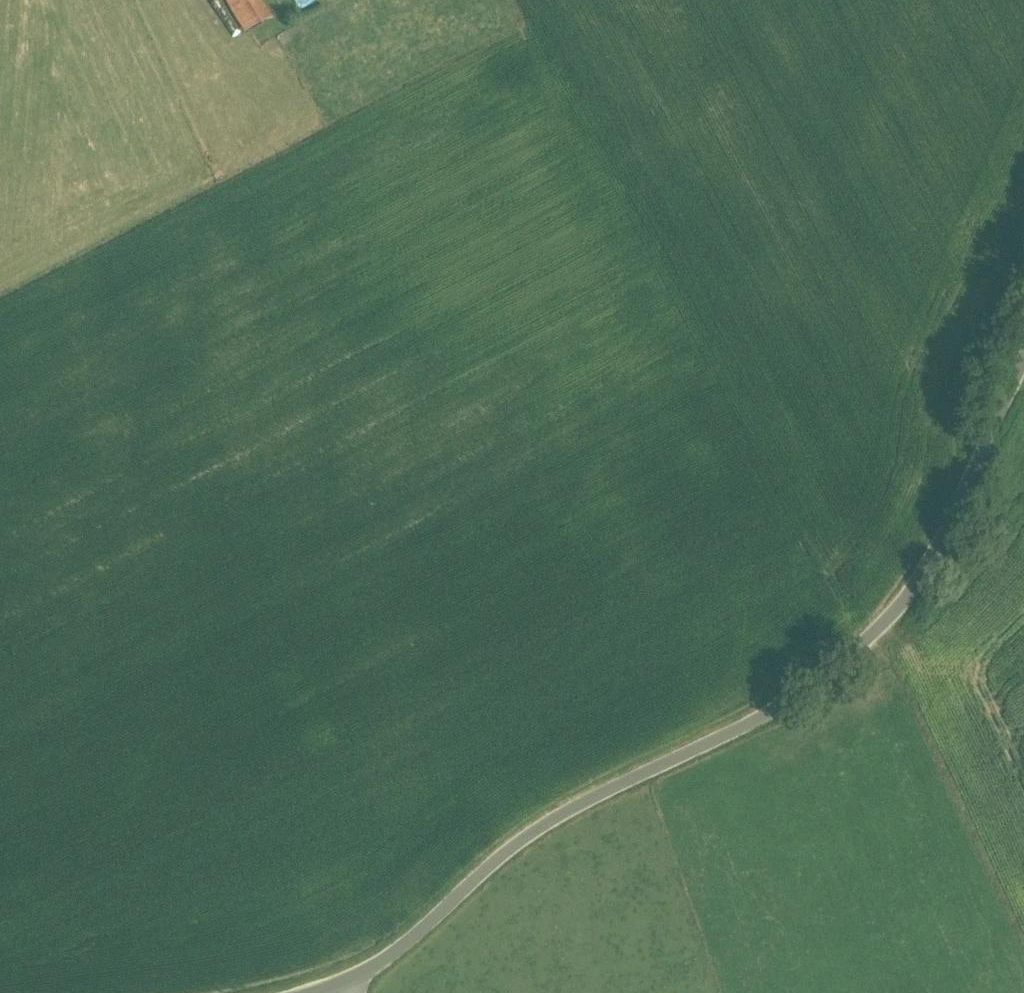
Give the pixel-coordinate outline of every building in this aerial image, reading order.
[(247,37),(276,24),(263,0),(223,0),(247,37)]
